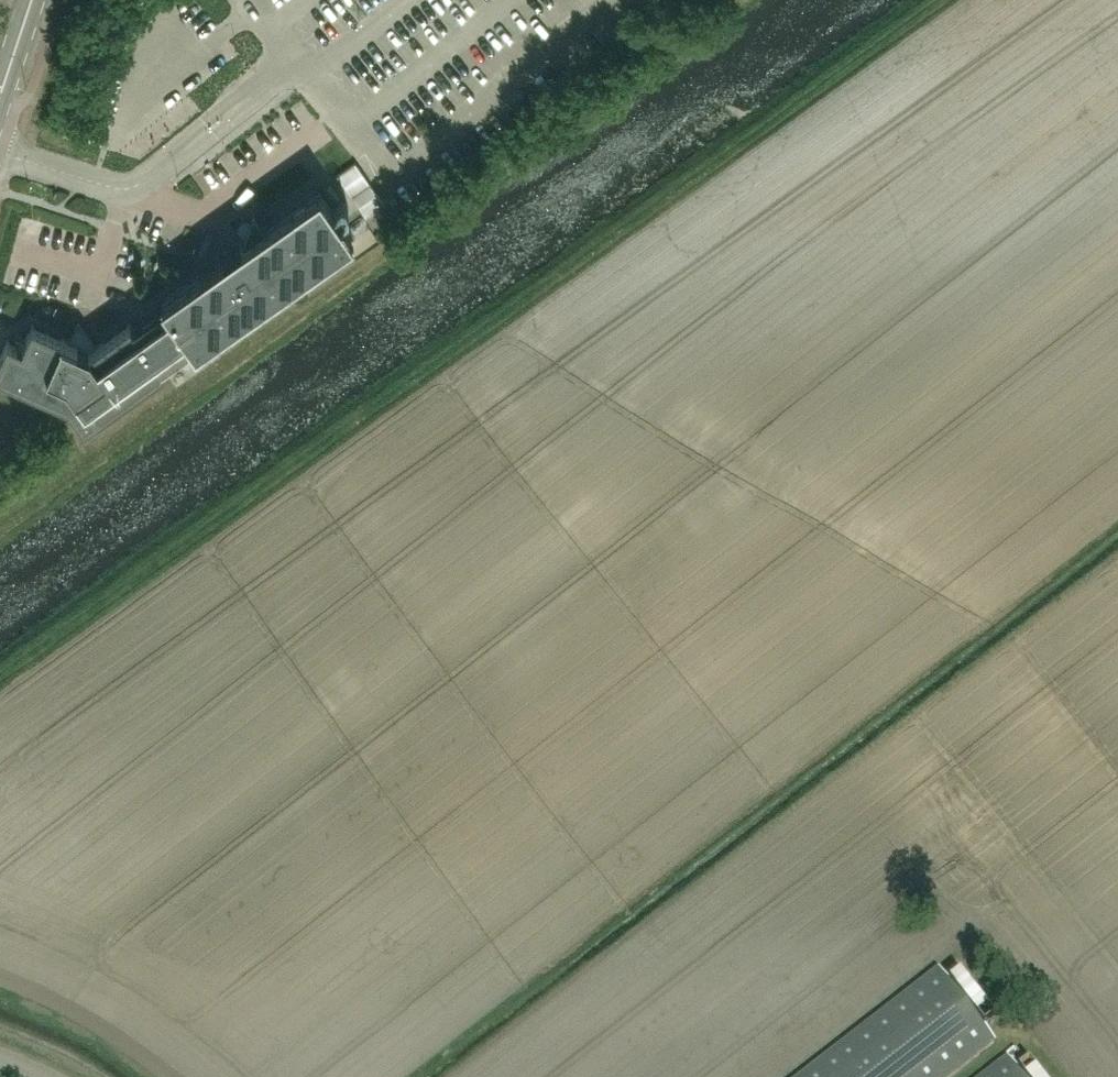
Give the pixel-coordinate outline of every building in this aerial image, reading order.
[(354,236),(319,188),(266,226),(254,208),(250,219),(248,219),(246,219),(245,219),(243,220),(242,221),(241,222),(240,223),(239,225),(239,226),(239,228),(239,229),(239,231),(240,233),(241,234),(243,235),(244,235),(241,243),(223,256),(161,300),(164,304),(133,325),(130,322),(96,346),(88,334),(84,337),(73,332),(70,340),(32,324),(22,345),(8,339),(0,357),(0,374),(67,403),(84,427),(165,369),(162,365),(192,343),(195,347),(354,236)] [(939,969),(801,1076),(947,1076),(994,1040),(939,969)] [(1008,1058),(983,1076),(1023,1076),(1008,1058)]
